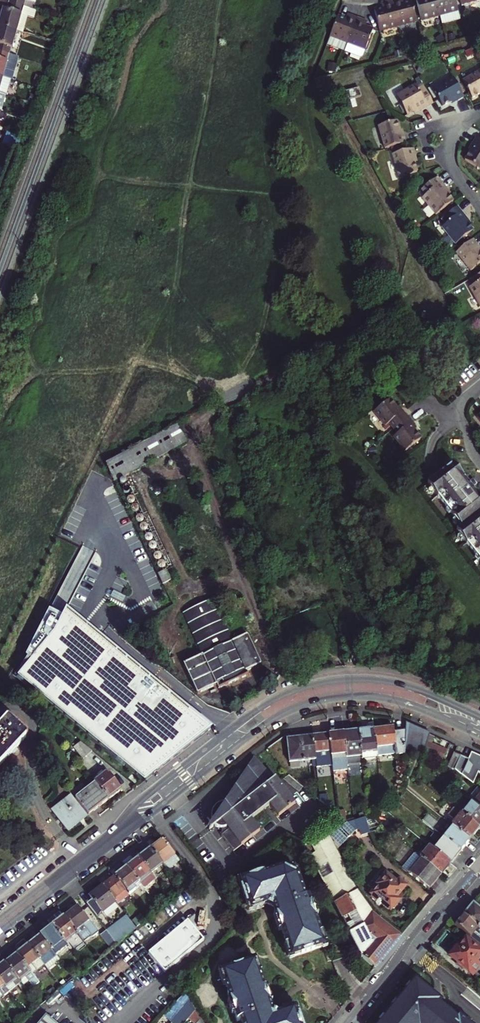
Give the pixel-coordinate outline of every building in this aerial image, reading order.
[(12,3),(26,6),(32,8),(33,8),(35,0),(13,0),(12,3)] [(414,25),(409,3),(403,5),(402,0),(399,0),(396,1),(390,2),(397,29),(414,25)] [(435,0),(423,0),(417,1),(422,23),(440,18),(435,0)] [(456,0),(435,0),(440,18),(459,13),(456,0)] [(479,4),(479,0),(459,0),(461,9),(479,4)] [(397,29),(390,2),(385,3),(380,5),(381,11),(374,12),(379,34),(397,29)] [(26,6),(12,3),(10,9),(6,8),(4,14),(2,25),(20,30),(26,6)] [(26,6),(20,30),(25,31),(32,8),(26,6)] [(347,45),(357,20),(351,17),(347,16),(345,20),(338,18),(330,39),(347,45)] [(362,22),(357,20),(347,45),(365,52),(374,31),(366,28),(368,24),(362,22)] [(13,54),(20,30),(2,25),(0,31),(0,44),(1,45),(0,47),(0,50),(13,54)] [(20,30),(13,54),(19,55),(25,31),(20,30)] [(334,48),(345,52),(347,45),(330,39),(327,47),(333,49),(334,48)] [(0,50),(0,75),(7,77),(13,54),(0,50)] [(463,81),(472,98),(479,93),(479,73),(463,81)] [(466,96),(456,77),(434,89),(443,106),(453,100),(458,98),(459,100),(466,96)] [(435,102),(425,84),(418,88),(416,84),(398,94),(409,113),(415,110),(421,107),(422,109),(435,102)] [(6,110),(11,94),(3,92),(0,91),(0,108),(6,110)] [(380,123),(387,148),(407,142),(405,134),(403,134),(401,129),(398,117),(380,123)] [(10,132),(5,143),(19,152),(25,137),(10,132)] [(474,148),(467,158),(479,167),(479,136),(474,143),(476,144),(474,148)] [(415,147),(395,153),(401,178),(419,173),(416,162),(414,155),(417,154),(415,147)] [(438,214),(455,200),(450,194),(446,189),(449,187),(440,176),(424,189),(428,194),(424,197),(438,214)] [(466,217),(468,216),(460,206),(443,218),(448,224),(444,227),(458,244),(475,230),(470,223),(466,217)] [(458,252),(473,272),(479,266),(479,250),(477,246),(479,244),(475,238),(458,252)] [(472,279),(475,284),(471,287),(479,304),(479,275),(472,279)] [(397,406),(389,397),(374,410),(385,424),(390,420),(394,426),(408,415),(403,409),(400,411),(397,406)] [(139,446),(143,468),(206,433),(199,412),(139,446)] [(408,415),(394,426),(398,431),(394,434),(405,448),(420,436),(414,427),(410,422),(412,420),(408,415)] [(108,463),(117,482),(143,468),(139,446),(108,463)] [(454,461),(442,471),(432,478),(428,481),(461,524),(456,528),(479,559),(479,495),(468,479),(454,461)] [(168,569),(159,573),(164,584),(173,580),(168,569)] [(214,598),(184,613),(204,654),(185,663),(199,694),(218,684),(220,688),(236,680),(251,673),(249,670),(262,663),(249,635),(258,630),(244,601),(221,612),(214,598)] [(26,656),(31,660),(17,676),(143,781),(213,729),(66,609),(63,616),(48,609),(26,656)] [(27,734),(8,717),(0,725),(0,763),(27,734)] [(427,746),(431,736),(406,726),(406,732),(405,755),(423,756),(427,746)] [(389,730),(374,731),(377,757),(405,755),(406,732),(395,733),(395,729),(389,730)] [(367,731),(360,732),(363,761),(377,760),(377,757),(374,731),(367,731)] [(363,761),(360,732),(352,732),(345,733),(347,755),(347,760),(356,759),(357,761),(363,761)] [(347,755),(345,733),(338,733),(331,734),(332,752),(333,757),(347,755)] [(322,735),(313,735),(315,754),(332,752),(331,734),(322,735)] [(290,761),(316,759),(315,754),(313,735),(300,736),(288,737),(290,761)] [(83,760),(92,749),(80,739),(74,747),(83,760)] [(439,763),(444,753),(427,746),(423,756),(439,763)] [(448,768),(454,771),(461,757),(454,754),(448,768)] [(466,780),(474,787),(479,774),(479,758),(471,754),(468,760),(464,769),(470,774),(466,780)] [(335,780),(349,778),(349,776),(347,755),(333,757),(335,780)] [(468,760),(461,757),(454,771),(466,780),(470,774),(464,769),(468,760)] [(237,791),(230,800),(227,799),(223,800),(221,801),(218,803),(216,805),(214,810),(214,813),(215,819),(219,823),(221,824),(224,825),(226,825),(229,825),(243,844),(262,829),(253,818),(272,803),(281,815),(297,801),(278,776),(271,781),(267,776),(270,774),(257,759),(237,791)] [(349,776),(364,775),(363,761),(357,761),(356,759),(347,760),(349,776)] [(94,782),(107,798),(118,789),(121,787),(107,770),(94,781),(94,782)] [(75,797),(88,813),(98,805),(107,798),(94,782),(75,797)] [(476,788),(466,800),(479,811),(479,792),(476,788)] [(70,794),(52,808),(68,830),(76,824),(86,816),(70,794)] [(466,800),(457,811),(459,814),(478,829),(479,827),(479,811),(466,800)] [(450,825),(452,826),(469,840),(474,835),(478,829),(459,814),(457,811),(453,808),(447,816),(453,821),(450,825)] [(427,816),(423,821),(432,828),(436,823),(427,816)] [(432,828),(423,821),(419,826),(427,833),(432,828)] [(452,826),(443,838),(460,852),(465,846),(469,840),(452,826)] [(355,893),(328,840),(330,838),(328,835),(308,845),(336,901),(334,902),(349,931),(351,937),(360,955),(362,959),(373,970),(378,964),(382,959),(391,948),(400,937),(373,914),(358,892),(355,893)] [(178,853),(165,837),(161,841),(153,847),(165,862),(178,853)] [(433,850),(450,864),(455,858),(460,852),(443,838),(433,850)] [(429,846),(419,859),(440,876),(445,870),(450,864),(433,850),(429,846)] [(167,864),(165,862),(153,847),(148,851),(142,855),(153,869),(156,866),(159,870),(167,864)] [(419,859),(412,852),(400,867),(428,891),(434,884),(440,876),(419,859)] [(153,869),(142,855),(136,860),(130,865),(142,879),(147,886),(158,877),(153,869)] [(124,869),(118,874),(129,888),(132,892),(138,887),(136,884),(142,879),(130,865),(124,869)] [(117,897),(129,888),(118,874),(113,878),(106,883),(117,897)] [(265,879),(243,885),(245,891),(243,892),(248,909),(250,908),(252,914),(268,910),(274,913),(288,963),(305,959),(322,954),(318,939),(316,940),(314,935),(319,933),(310,905),(306,906),(299,882),(285,876),(266,881),(265,879)] [(406,887),(400,883),(398,886),(388,877),(379,887),(380,887),(373,896),(375,897),(373,900),(381,906),(383,904),(392,911),(393,910),(395,910),(398,906),(398,903),(401,900),(403,896),(400,894),(406,887)] [(119,900),(117,897),(106,883),(96,891),(93,894),(95,897),(89,902),(99,915),(104,909),(105,911),(119,900)] [(469,900),(464,906),(459,912),(479,930),(479,910),(469,900)] [(67,914),(79,930),(87,923),(95,933),(101,929),(81,903),(74,908),(67,914)] [(473,940),(476,935),(479,938),(479,937),(479,930),(459,912),(455,917),(451,922),(473,940)] [(118,941),(137,925),(127,913),(108,928),(118,941)] [(62,918),(55,923),(66,939),(68,941),(71,939),(77,946),(86,939),(79,930),(67,914),(62,918)] [(165,972),(204,940),(188,921),(150,953),(165,972)] [(66,939),(55,923),(49,928),(43,932),(55,947),(66,939)] [(118,941),(108,928),(103,932),(113,945),(118,941)] [(37,937),(31,942),(43,957),(55,947),(43,932),(37,937)] [(461,937),(455,944),(454,943),(452,945),(450,944),(447,947),(444,950),(446,952),(445,954),(468,972),(474,963),(479,962),(479,961),(479,952),(461,937)] [(20,951),(31,966),(43,957),(31,942),(25,946),(20,951)] [(14,955),(8,960),(20,976),(22,978),(28,973),(36,984),(42,979),(31,966),(20,951),(14,955)] [(10,987),(11,989),(17,984),(15,980),(20,976),(8,960),(2,964),(0,966),(0,975),(10,987)] [(294,1020),(291,1021),(290,1015),(274,1020),(268,1017),(253,966),(219,976),(223,990),(226,989),(227,994),(222,996),(230,1022),(294,1022),(294,1020)] [(10,987),(0,975),(0,995),(10,987)] [(374,1022),(465,1022),(464,1022),(457,1017),(456,1019),(432,999),(434,998),(430,994),(411,979),(374,1022)] [(197,1010),(187,991),(173,1007),(187,1020),(197,1010)] [(47,1014),(39,1022),(58,1022),(47,1014)]
